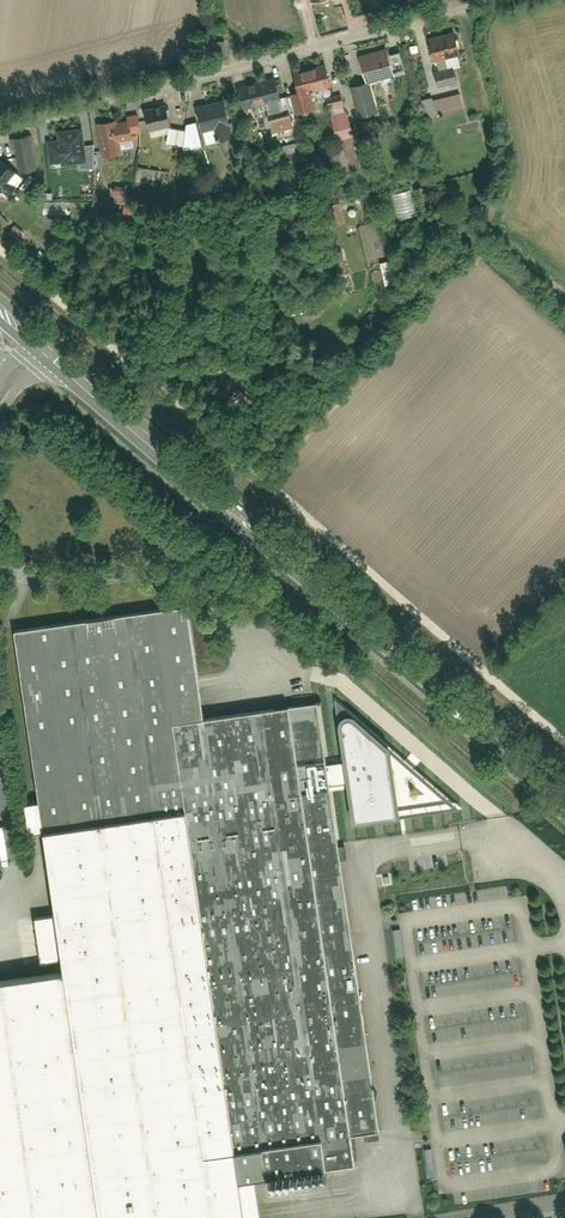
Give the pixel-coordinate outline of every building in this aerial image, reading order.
[(225,39),(209,40),(210,56),(225,55),(225,39)] [(431,50),(436,72),(461,66),(456,45),(431,50)] [(360,60),(367,85),(393,78),(386,52),(360,60)] [(325,66),(295,74),(301,94),(291,96),(297,116),(315,111),(311,94),(331,88),(325,66)] [(435,79),(439,92),(461,85),(457,72),(435,79)] [(274,80),(238,89),(244,111),(280,102),(274,80)] [(369,86),(353,91),(361,119),(377,115),(369,86)] [(433,97),(437,114),(464,108),(460,91),(433,97)] [(329,101),(336,132),(353,128),(346,97),(329,101)] [(224,101),(198,109),(204,133),(216,129),(220,143),(235,139),(224,101)] [(167,109),(146,114),(150,132),(171,127),(167,109)] [(97,117),(102,153),(119,151),(119,146),(133,144),(131,136),(139,135),(138,130),(141,130),(139,111),(127,112),(128,116),(117,118),(117,114),(97,117)] [(269,119),(274,134),(293,128),(289,112),(269,119)] [(183,148),(183,151),(203,149),(196,124),(185,127),(185,132),(183,148)] [(85,160),(82,130),(60,133),(61,141),(50,143),(51,156),(63,155),(64,163),(85,160)] [(185,132),(171,130),(168,145),(183,148),(185,132)] [(337,137),(349,174),(363,169),(351,132),(337,137)] [(13,138),(20,174),(38,171),(31,135),(13,138)] [(23,179),(0,161),(0,193),(7,198),(23,179)] [(111,183),(107,213),(133,216),(134,203),(126,202),(128,185),(111,183)] [(415,188),(418,210),(430,208),(428,186),(415,188)] [(392,195),(395,219),(415,216),(411,192),(392,195)] [(327,209),(330,227),(344,225),(341,206),(327,209)] [(266,215),(269,235),(283,232),(280,212),(266,215)] [(380,267),(384,288),(400,285),(397,264),(380,267)] [(15,633),(39,803),(25,805),(30,836),(44,834),(56,920),(37,923),(43,965),(63,962),(64,972),(99,1217),(260,1217),(255,1183),(325,1173),(324,1168),(351,1164),(348,1138),(377,1134),(328,787),(325,765),(317,706),(205,722),(189,609),(15,633)] [(341,728),(346,762),(325,765),(328,787),(349,784),(354,822),(398,816),(389,748),(352,717),(349,716),(347,717),(344,718),(342,720),(341,722),(341,725),(341,728)] [(400,933),(392,933),(395,961),(403,960),(400,933)] [(0,981),(0,1217),(99,1217),(64,972),(0,981)] [(424,1150),(426,1164),(436,1162),(433,1148),(424,1150)]
